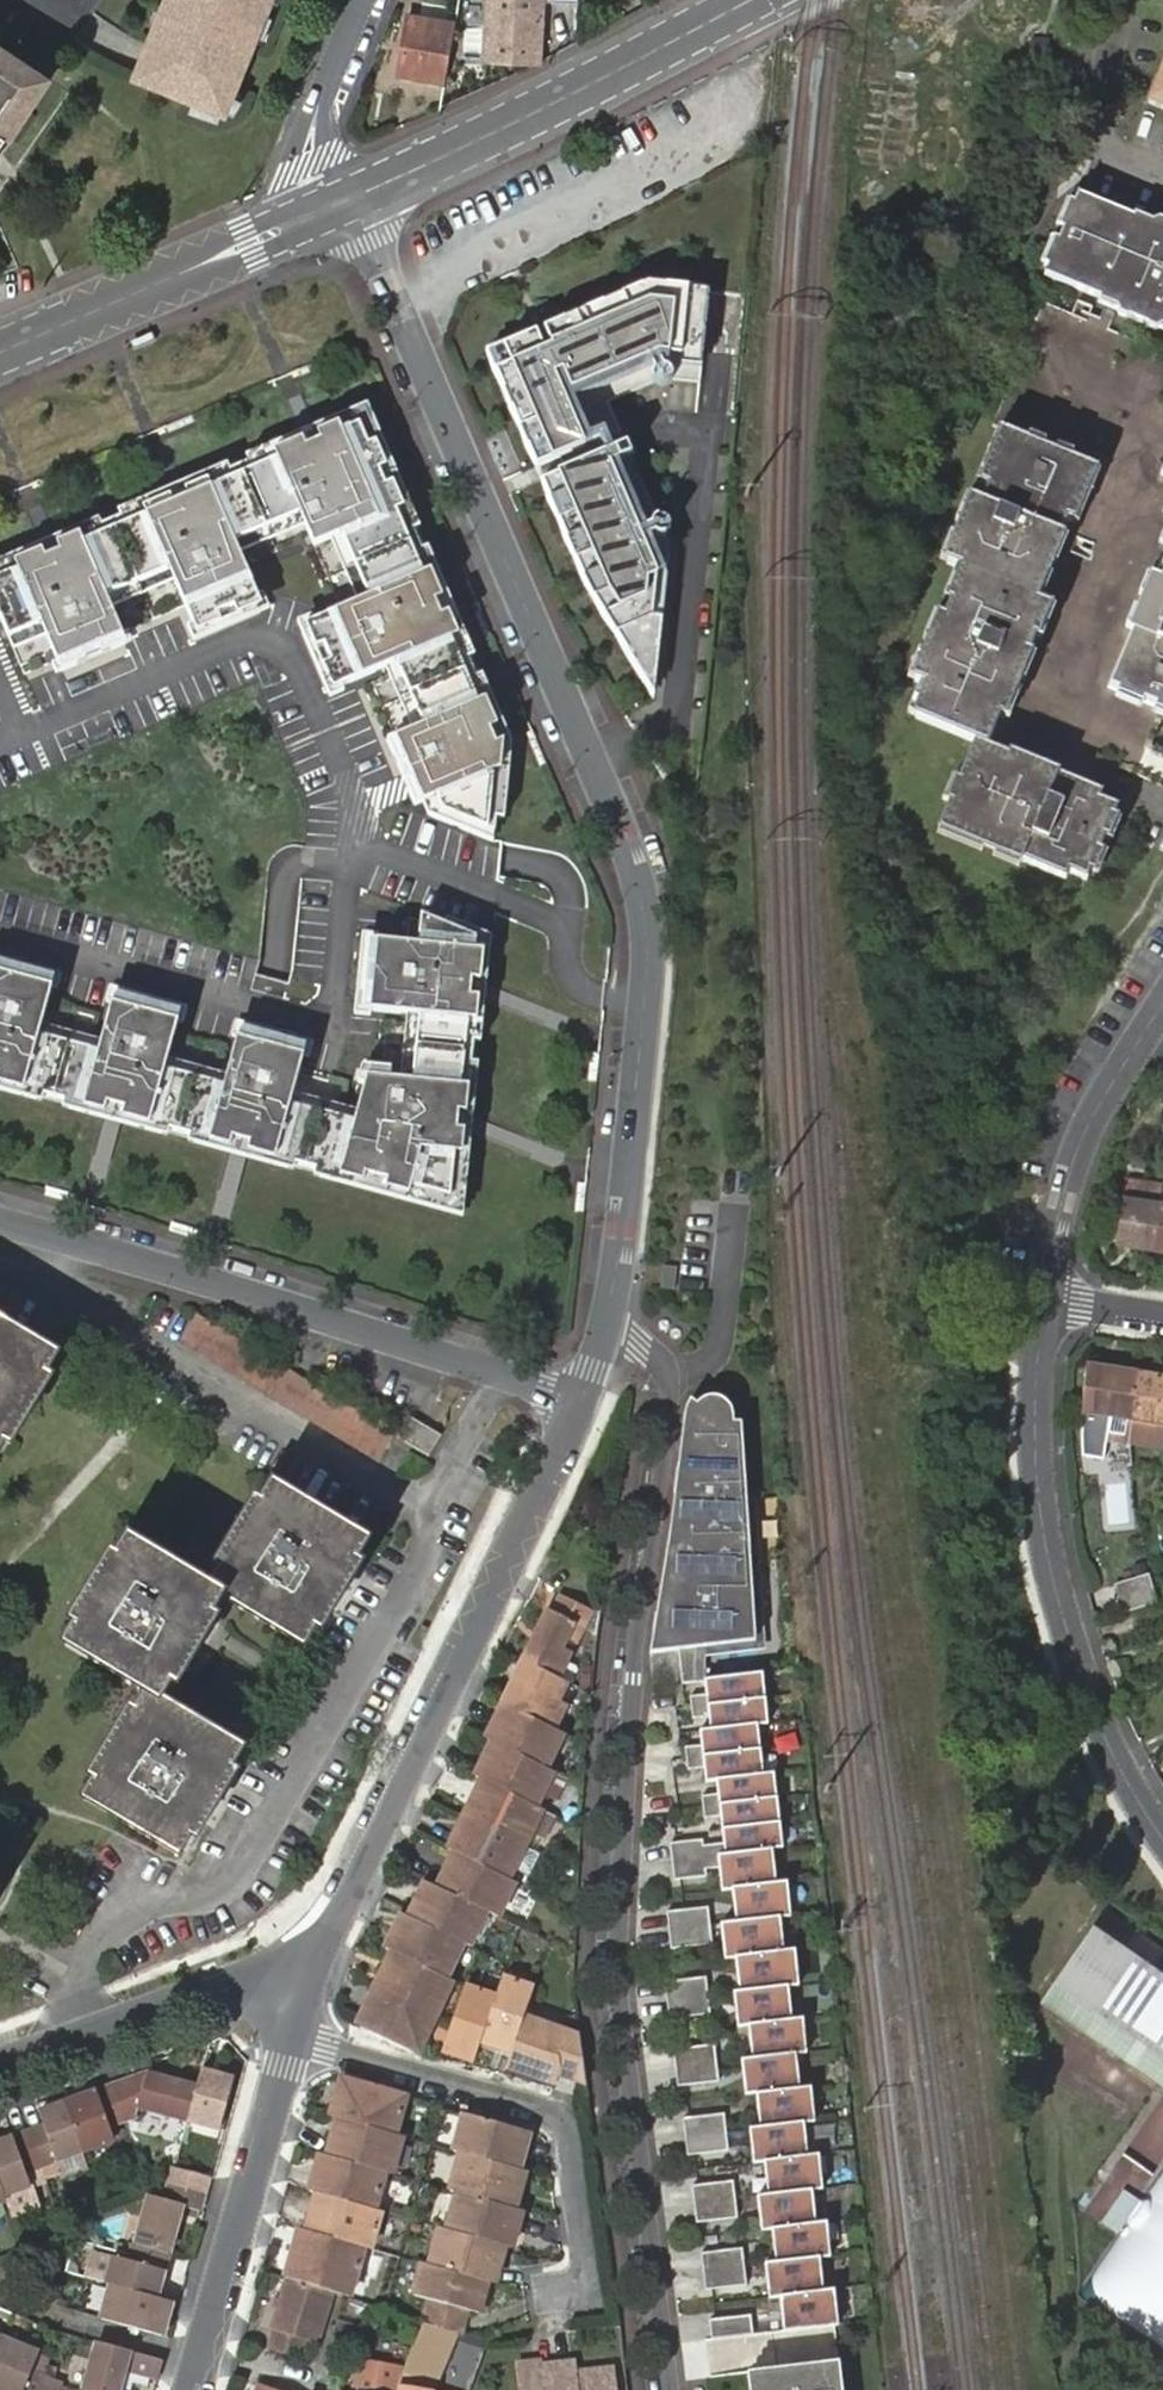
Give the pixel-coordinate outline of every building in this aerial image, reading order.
[(140,57),(216,89),(234,80),(268,0),(164,0),(140,57)] [(487,57),(539,61),(543,0),(490,0),(487,57)] [(399,75),(445,83),(456,22),(410,13),(399,75)] [(0,46),(0,145),(46,76),(0,46)] [(1148,102),(1162,108),(1162,67),(1148,102)] [(1133,220),(1133,218),(1078,195),(1074,203),(1064,229),(1059,241),(1048,267),(1045,275),(1101,299),(1101,296),(1132,309),(1128,318),(1148,326),(1152,317),(1162,322),(1162,232),(1133,220)] [(1056,226),(1064,229),(1074,203),(1067,201),(1056,226)] [(1133,218),(1133,220),(1162,232),(1162,221),(1159,219),(1154,221),(1136,213),(1133,218)] [(1041,264),(1048,267),(1059,241),(1051,237),(1041,264)] [(537,468),(541,466),(495,357),(650,291),(710,298),(710,293),(649,286),(489,354),(537,468)] [(650,291),(495,357),(541,466),(537,468),(589,590),(655,697),(670,548),(609,404),(663,381),(701,385),(710,298),(650,291)] [(1127,320),(1128,318),(1132,309),(1101,296),(1101,299),(1099,304),(1117,311),(1119,316),(1127,320)] [(1152,317),(1148,326),(1147,328),(1155,331),(1160,329),(1162,330),(1162,322),(1152,317)] [(0,569),(0,616),(10,639),(43,625),(59,663),(83,653),(100,646),(124,636),(112,608),(107,598),(171,570),(176,581),(194,626),(218,616),(235,608),(260,598),(240,551),(236,543),(302,515),(305,524),(316,547),(343,535),(370,599),(315,622),(326,647),(333,663),(343,688),(398,664),(425,727),(397,739),(408,764),(414,779),(425,804),(438,799),(444,812),(495,834),(505,742),(365,414),(316,435),(177,494),(48,549),(0,569)] [(975,482),(983,485),(1005,431),(998,428),(975,482)] [(964,569),(951,600),(944,617),(941,616),(931,641),(926,653),(915,680),(920,682),(925,685),(920,698),(923,698),(915,719),(975,743),(960,782),(950,805),(940,828),(985,846),(996,851),(1022,861),(1067,880),(1069,874),(1087,882),(1091,873),(1100,850),(1105,839),(1114,817),(1118,808),(1100,799),(1102,794),(1090,788),(1057,774),(1056,774),(1055,777),(1008,757),(986,748),(999,717),(1002,718),(1012,691),(1017,680),(1028,653),(1034,638),(1048,605),(1041,603),(1034,600),(1044,574),(1049,562),(1060,536),(1067,521),(1071,522),(1094,468),(1071,459),(1055,452),(1044,448),(1027,441),(1005,431),(983,485),(987,487),(981,502),(974,499),(963,525),(959,536),(947,562),(957,566),(964,569)] [(1030,433),(1027,441),(1044,448),(1047,440),(1030,433)] [(1058,444),(1055,452),(1071,459),(1075,452),(1058,444)] [(1101,471),(1094,468),(1071,522),(1078,525),(1101,471)] [(956,522),(963,525),(974,499),(967,496),(956,522)] [(302,515),(236,543),(240,551),(305,524),(302,515)] [(940,559),(947,562),(959,536),(951,533),(940,559)] [(1068,539),(1060,536),(1049,562),(1057,565),(1068,539)] [(944,597),(951,600),(964,569),(957,566),(944,597)] [(107,598),(112,608),(176,581),(171,570),(107,598)] [(1052,576),(1044,574),(1034,600),(1041,603),(1052,576)] [(1139,596),(1145,601),(1154,580),(1147,577),(1139,596)] [(1154,580),(1145,601),(1141,612),(1132,632),(1109,687),(1118,691),(1144,702),(1162,709),(1162,584),(1154,580)] [(260,598),(235,608),(238,617),(263,606),(260,598)] [(1055,609),(1048,605),(1034,638),(1042,641),(1055,609)] [(1125,629),(1132,632),(1141,612),(1133,609),(1125,629)] [(931,641),(941,616),(934,613),(923,638),(931,641)] [(218,616),(194,626),(198,634),(222,623),(218,616)] [(307,626),(318,651),(326,647),(315,622),(307,626)] [(124,636),(100,646),(103,655),(127,645),(124,636)] [(907,677),(915,680),(926,653),(918,649),(907,677)] [(83,653),(59,663),(63,672),(87,662),(83,653)] [(1035,657),(1028,653),(1017,680),(1024,683),(1035,657)] [(333,663),(324,667),(335,691),(343,688),(333,663)] [(396,710),(401,725),(409,723),(395,679),(367,688),(376,716),(396,710)] [(906,715),(915,719),(923,698),(920,698),(925,685),(920,682),(906,715)] [(1020,695),(1012,691),(1002,718),(1008,720),(1020,695)] [(1141,709),(1144,702),(1118,691),(1115,699),(1141,709)] [(397,739),(389,742),(400,767),(408,764),(397,739)] [(1011,750),(1008,757),(1055,777),(1056,774),(1057,774),(1059,770),(1011,750)] [(414,779),(406,783),(417,808),(425,804),(414,779)] [(943,801),(950,805),(960,782),(953,779),(943,801)] [(1121,821),(1114,817),(1105,839),(1112,843),(1121,821)] [(982,854),(985,846),(940,828),(937,835),(982,854)] [(1107,854),(1100,850),(1091,873),(1098,876),(1107,854)] [(1019,869),(1022,861),(996,851),(993,858),(1019,869)] [(485,941),(422,916),(419,945),(378,942),(373,1012),(421,1016),(416,1083),(371,1079),(359,1122),(295,1105),(308,1058),(242,1040),(229,1087),(169,1070),(182,1023),(117,1005),(103,1052),(43,1035),(56,988),(0,973),(0,1083),(113,1114),(239,1149),(457,1210),(466,1123),(480,988),(485,941)] [(1153,1250),(1161,1206),(1162,1189),(1162,1187),(1126,1182),(1123,1201),(1116,1245),(1153,1250)] [(1153,1250),(1162,1252),(1162,1189),(1161,1206),(1153,1250)] [(680,1254),(667,1253),(664,1275),(678,1276),(680,1254)] [(180,1341),(379,1461),(395,1434),(197,1313),(180,1341)] [(57,1356),(0,1322),(0,1451),(57,1356)] [(1127,1443),(1131,1418),(1138,1374),(1101,1369),(1094,1413),(1090,1436),(1127,1443)] [(1131,1418),(1162,1424),(1162,1379),(1138,1374),(1131,1418)] [(667,1562),(652,1654),(682,1650),(758,1641),(742,1417),(735,1418),(734,1415),(733,1411),(731,1406),(727,1403),(721,1399),(715,1397),(710,1398),(706,1400),(702,1401),(699,1405),(696,1408),(694,1412),(693,1418),(694,1420),(686,1421),(676,1495),(667,1562)] [(429,1456),(441,1436),(409,1416),(397,1437),(429,1456)] [(211,1591),(224,1598),(305,1647),(368,1542),(274,1486),(211,1591)] [(161,1702),(224,1598),(211,1591),(130,1541),(67,1646),(148,1695),(161,1702)] [(1114,1585),(1123,1613),(1157,1603),(1148,1574),(1114,1585)] [(548,1610),(525,1658),(560,1675),(573,1648),(565,1644),(576,1620),(584,1624),(594,1605),(564,1591),(554,1612),(548,1610)] [(573,1648),(584,1624),(576,1620),(565,1644),(573,1648)] [(701,1648),(682,1650),(685,1683),(705,1681),(701,1648)] [(525,1658),(505,1698),(551,1720),(570,1680),(560,1675),(525,1658)] [(769,1723),(763,1674),(705,1681),(706,1694),(690,1696),(693,1718),(709,1716),(710,1729),(700,1731),(701,1745),(685,1747),(688,1769),(704,1768),(706,1783),(716,1782),(718,1794),(702,1796),(705,1818),(720,1816),(725,1856),(718,1856),(722,1890),(732,1889),(736,1922),(721,1924),(725,1958),(735,1957),(739,1992),(733,1993),(737,2027),(749,2026),(752,2058),(742,2060),(746,2095),(756,2093),(760,2128),(750,2129),(753,2162),(764,2162),(768,2195),(757,2196),(761,2232),(772,2231),(776,2262),(766,2264),(769,2297),(780,2296),(784,2331),(839,2325),(835,2290),(824,2290),(820,2258),(831,2256),(827,2224),(817,2225),(813,2190),(823,2189),(820,2155),(809,2156),(805,2122),(815,2121),(811,2087),(801,2088),(797,2054),(807,2052),(804,2018),(793,2020),(789,1987),(800,1985),(795,1950),(785,1951),(781,1918),(791,1916),(788,1882),(777,1883),(773,1850),(784,1849),(775,1775),(764,1775),(758,1723),(769,1723)] [(242,1751),(161,1702),(148,1695),(87,1800),(180,1856),(242,1751)] [(551,1720),(505,1698),(486,1739),(494,1742),(542,1766),(562,1726),(551,1720)] [(477,1777),(482,1780),(534,1804),(550,1769),(542,1766),(494,1742),(477,1777)] [(561,1775),(550,1769),(534,1804),(544,1810),(561,1775)] [(482,1780),(466,1815),(527,1845),(534,1831),(544,1810),(534,1804),(482,1780)] [(544,1810),(534,1831),(545,1836),(555,1815),(544,1810)] [(527,1845),(466,1815),(449,1850),(454,1853),(510,1880),(527,1845)] [(670,1843),(674,1880),(705,1877),(700,1840),(670,1843)] [(437,1888),(487,1911),(496,1916),(499,1918),(516,1882),(510,1880),(454,1853),(437,1888)] [(359,2022),(419,2052),(453,1981),(447,1979),(464,1944),(471,1946),(487,1911),(437,1888),(427,1882),(410,1917),(404,1914),(387,1949),(393,1952),(359,2022)] [(667,1912),(671,1949),(712,1945),(708,1907),(667,1912)] [(1162,2086),(1162,1950),(1107,1912),(1044,2004),(1162,2086)] [(664,1982),(669,2019),(711,2014),(706,1977),(664,1982)] [(560,2075),(587,2083),(581,2038),(524,2019),(534,1989),(501,1980),(495,2000),(463,1990),(443,2053),(475,2064),(481,2045),(512,2054),(508,2068),(557,2084),(560,2075)] [(674,2049),(678,2085),(719,2081),(715,2044),(674,2049)] [(197,2087),(188,2120),(220,2129),(234,2080),(201,2070),(197,2087)] [(112,2087),(124,2120),(137,2116),(139,2106),(157,2111),(179,2118),(188,2120),(197,2087),(147,2073),(112,2087)] [(406,2098),(341,2081),(331,2118),(338,2120),(323,2176),(316,2174),(311,2192),(318,2194),(308,2231),(300,2230),(294,2249),(302,2251),(293,2281),(294,2281),(340,2295),(350,2298),(364,2248),(371,2250),(381,2213),(374,2211),(385,2173),(392,2175),(402,2138),(395,2135),(406,2098)] [(65,2104),(83,2152),(114,2141),(108,2126),(124,2120),(112,2087),(65,2104)] [(29,2133),(41,2167),(83,2152),(65,2104),(39,2113),(44,2127),(29,2133)] [(179,2118),(157,2111),(152,2128),(175,2135),(179,2118)] [(683,2117),(687,2155),(728,2150),(724,2112),(683,2117)] [(432,2299),(425,2322),(461,2333),(468,2308),(480,2312),(489,2280),(496,2282),(502,2264),(494,2262),(499,2244),(507,2245),(512,2225),(519,2227),(524,2208),(517,2207),(522,2188),(516,2185),(521,2166),(513,2163),(518,2147),(526,2149),(530,2132),(465,2115),(455,2151),(461,2153),(451,2190),(458,2191),(448,2229),(441,2228),(430,2264),(423,2263),(415,2294),(432,2299)] [(0,2143),(0,2183),(5,2196),(31,2187),(25,2172),(41,2167),(29,2133),(0,2143)] [(83,2152),(41,2167),(46,2180),(58,2176),(59,2180),(88,2170),(83,2152)] [(175,2167),(170,2184),(205,2194),(209,2177),(175,2167)] [(692,2186),(696,2222),(738,2217),(734,2180),(692,2186)] [(1126,2238),(1083,2300),(1162,2354),(1162,2183),(1148,2206),(1126,2238)] [(205,2194),(170,2184),(166,2201),(150,2196),(137,2245),(169,2254),(182,2206),(200,2211),(205,2194)] [(1108,2226),(1126,2238),(1148,2206),(1130,2194),(1108,2226)] [(169,2254),(137,2245),(134,2245),(132,2254),(130,2261),(115,2257),(108,2284),(111,2285),(157,2297),(169,2254)] [(742,2247),(701,2253),(705,2289),(747,2285),(742,2247)] [(320,2345),(334,2294),(294,2281),(293,2281),(288,2279),(269,2348),(304,2359),(309,2342),(320,2345)] [(173,2301),(157,2297),(111,2285),(102,2319),(163,2336),(173,2301)] [(710,2320),(712,2340),(754,2335),(751,2315),(710,2320)] [(1,2389),(40,2389),(45,2378),(32,2373),(38,2355),(0,2340),(0,2389),(1,2389)] [(159,2358),(95,2342),(84,2389),(120,2389),(125,2369),(158,2378),(162,2362),(162,2359),(159,2358)] [(542,2370),(574,2366),(574,2360),(541,2364),(542,2370)] [(840,2361),(749,2371),(751,2389),(843,2389),(840,2361)] [(574,2366),(542,2370),(541,2364),(520,2366),(523,2389),(615,2389),(613,2368),(575,2372),(574,2366)] [(45,2378),(40,2389),(59,2389),(61,2385),(45,2378)]
